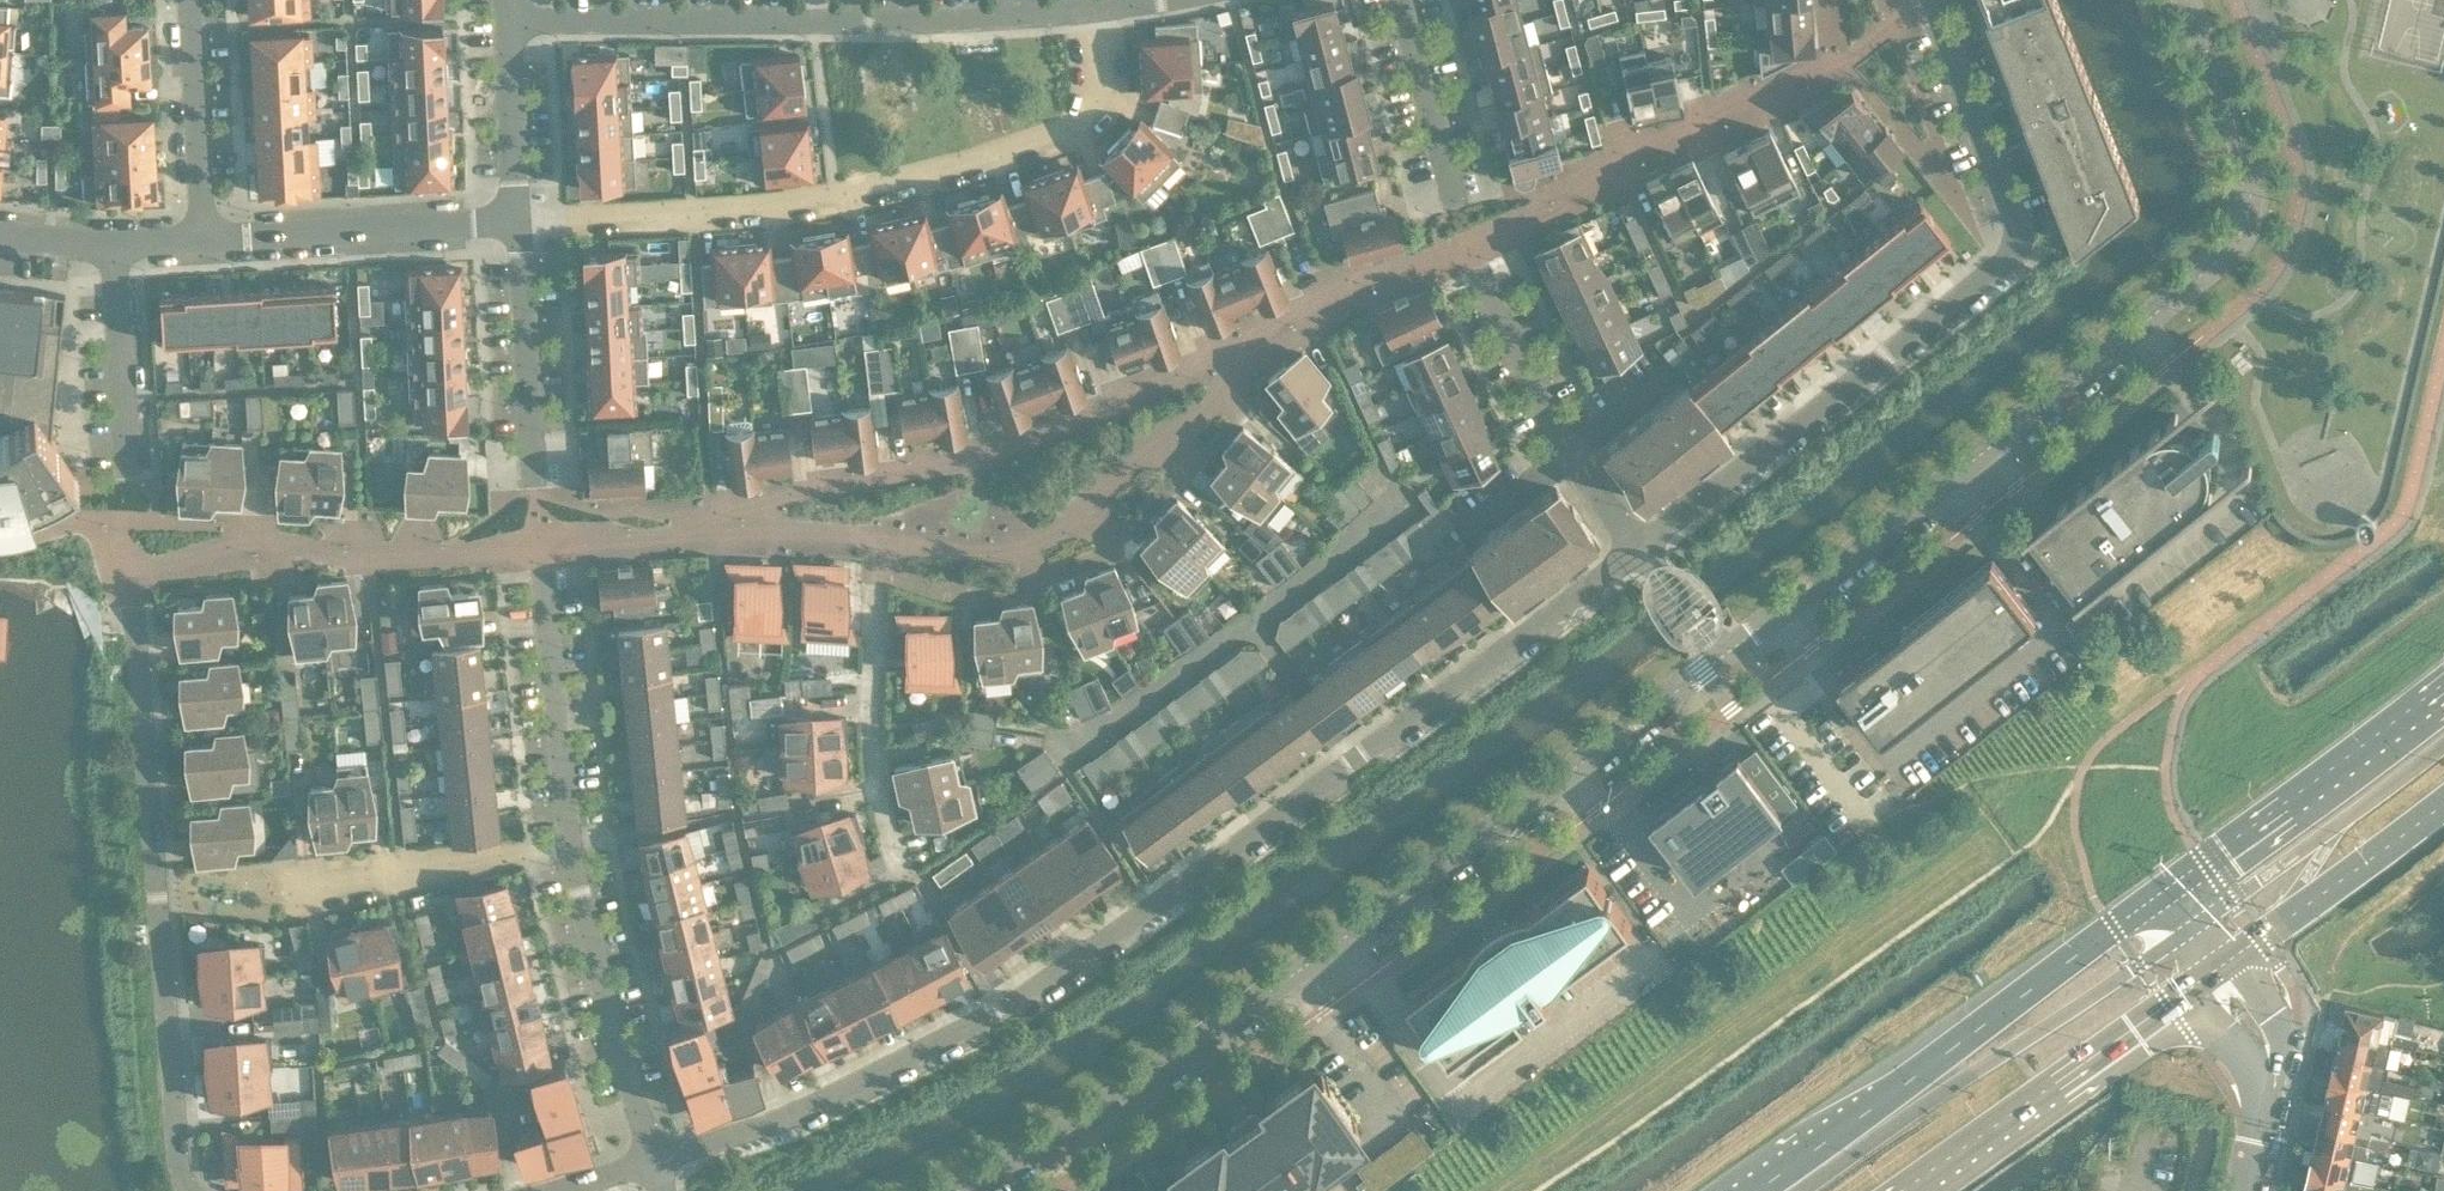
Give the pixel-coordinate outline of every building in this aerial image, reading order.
[(250,15),(308,12),(307,0),(249,0),(250,15)] [(441,0),(386,0),(386,9),(441,7),(441,0)] [(1338,23),(1334,8),(1344,5),(1343,0),(1302,0),(1304,6),(1289,9),(1296,34),(1338,23)] [(1474,33),(1520,21),(1515,0),(1505,0),(1468,10),(1474,33)] [(1471,8),(1468,9),(1468,10),(1505,0),(1469,0),(1471,8)] [(1556,12),(1565,9),(1562,0),(1552,0),(1556,12)] [(1688,6),(1688,0),(1673,0),(1674,8),(1688,6)] [(1810,22),(1808,0),(1781,0),(1753,2),(1753,3),(1764,2),(1767,26),(1810,22)] [(1985,1),(1983,2),(1985,8),(1984,9),(2014,84),(2013,84),(2026,118),(2025,118),(2051,185),(2050,186),(2077,254),(2140,205),(2121,158),(2120,158),(2094,91),(2093,92),(2067,25),(2066,25),(2056,0),(1985,0),(1985,1)] [(13,50),(16,22),(7,21),(8,5),(0,5),(0,49),(13,50)] [(1663,7),(1649,8),(1650,18),(1665,16),(1663,7)] [(1614,8),(1600,13),(1603,22),(1617,18),(1614,8)] [(1650,18),(1649,8),(1635,10),(1636,20),(1650,18)] [(1569,23),(1565,9),(1556,12),(1559,26),(1569,23)] [(85,56),(147,53),(145,24),(123,26),(122,10),(92,12),(92,27),(83,28),(85,56)] [(1603,22),(1600,13),(1586,17),(1589,26),(1603,22)] [(1695,18),(1689,14),(1680,15),(1681,25),(1695,23),(1695,18)] [(1714,16),(1704,17),(1705,31),(1715,30),(1714,16)] [(1520,21),(1474,33),(1480,57),(1538,42),(1538,41),(1526,44),(1520,21)] [(1138,51),(1139,67),(1200,63),(1198,36),(1197,36),(1195,22),(1154,25),(1155,39),(1140,40),(1141,50),(1138,51)] [(1810,22),(1767,26),(1768,43),(1757,44),(1760,75),(1795,58),(1794,49),(1813,47),(1810,22)] [(1302,58),(1345,46),(1338,23),(1296,34),(1302,58)] [(442,27),(398,29),(399,55),(388,55),(388,56),(443,54),(442,27)] [(1244,33),(1248,47),(1258,45),(1254,30),(1244,33)] [(1715,30),(1705,31),(1707,46),(1716,45),(1715,30)] [(1605,64),(1596,32),(1587,34),(1583,41),(1592,68),(1605,64)] [(253,63),(310,60),(309,33),(251,36),(253,63)] [(346,46),(345,34),(335,34),(336,47),(346,46)] [(356,58),(367,57),(366,41),(355,42),(356,58)] [(1484,57),(1490,80),(1544,65),(1538,42),(1480,57),(1481,58),(1484,57)] [(654,43),(654,62),(687,62),(687,43),(654,43)] [(1564,45),(1568,59),(1578,57),(1574,43),(1564,45)] [(1248,47),(1252,61),(1261,58),(1258,45),(1248,47)] [(1308,81),(1355,69),(1354,68),(1351,69),(1345,46),(1302,58),(1308,81)] [(1657,116),(1663,115),(1682,111),(1670,54),(1646,60),(1643,48),(1643,49),(1657,116)] [(13,50),(0,49),(0,93),(1,93),(2,78),(11,79),(13,50)] [(1657,116),(1643,49),(1617,54),(1632,121),(1657,116)] [(148,81),(147,53),(85,56),(87,101),(127,98),(126,83),(148,81)] [(388,56),(389,82),(444,79),(444,78),(447,78),(446,62),(444,62),(443,54),(388,56)] [(574,82),(574,84),(629,81),(628,54),(572,57),(573,67),(570,67),(571,83),(574,82)] [(797,54),(739,61),(743,88),(803,80),(801,64),(798,64),(797,54)] [(1581,71),(1578,57),(1568,59),(1572,73),(1581,71)] [(254,89),(312,85),(310,60),(253,63),(254,89)] [(686,74),(686,63),(671,63),(671,74),(686,74)] [(1201,90),(1200,63),(1139,67),(1140,83),(1143,83),(1144,94),(1201,90)] [(1544,65),(1490,80),(1496,103),(1493,104),(1550,90),(1544,65)] [(357,84),(368,83),(367,68),(356,69),(357,84)] [(1304,108),(1361,92),(1355,69),(1308,81),(1315,104),(1303,107),(1304,108)] [(337,72),(338,84),(348,83),(347,71),(337,72)] [(688,78),(689,93),(700,93),(699,78),(688,78)] [(1257,80),(1261,94),(1270,92),(1266,78),(1257,80)] [(389,82),(390,108),(446,105),(444,79),(389,82)] [(746,114),(804,107),(802,97),(805,96),(803,80),(743,88),(746,114)] [(574,84),(575,109),(631,106),(629,81),(574,84)] [(348,83),(338,84),(338,96),(348,96),(348,83)] [(369,98),(368,83),(357,84),(358,99),(369,98)] [(304,112),(304,113),(313,112),(312,85),(254,89),(256,114),(304,112)] [(668,89),(669,104),(680,104),(679,89),(668,89)] [(1493,104),(1499,128),(1545,116),(1539,93),(1551,90),(1550,90),(1493,104)] [(1577,92),(1581,106),(1590,104),(1586,90),(1577,92)] [(1832,137),(1866,110),(1850,90),(1835,102),(1831,96),(1797,112),(1812,131),(1821,123),(1832,137)] [(1304,108),(1310,131),(1367,116),(1361,92),(1304,108)] [(701,108),(700,93),(689,93),(690,109),(701,108)] [(1156,112),(1184,121),(1189,108),(1160,98),(1156,112)] [(1263,104),(1267,118),(1276,115),(1273,101),(1263,104)] [(681,119),(680,104),(669,104),(670,119),(681,119)] [(390,108),(392,134),(447,131),(446,105),(390,108)] [(575,109),(577,135),(632,132),(631,106),(575,109)] [(1832,137),(1847,156),(1884,126),(1881,128),(1866,110),(1832,137)] [(306,137),(306,136),(304,113),(304,112),(256,114),(257,140),(306,137)] [(1151,125),(1180,135),(1184,121),(1156,112),(1151,125)] [(1583,116),(1587,130),(1596,127),(1593,113),(1583,116)] [(1276,115),(1267,118),(1271,132),(1280,129),(1276,115)] [(94,147),(152,143),(150,116),(93,120),(94,147)] [(1316,155),(1370,141),(1364,118),(1367,117),(1367,116),(1310,131),(1310,132),(1321,129),(1327,151),(1316,154),(1316,155)] [(1545,116),(1499,128),(1499,129),(1503,128),(1509,150),(1505,151),(1554,139),(1553,138),(1552,139),(1545,116)] [(360,135),(371,135),(370,119),(359,120),(360,135)] [(1129,126),(1118,138),(1161,181),(1180,162),(1139,121),(1131,128),(1129,126)] [(759,128),(747,129),(750,156),(763,154),(812,148),(809,132),(807,132),(805,122),(760,128),(759,128)] [(51,135),(51,123),(41,123),(41,135),(51,135)] [(60,123),(51,123),(51,135),(60,135),(60,123)] [(340,123),(341,135),(350,135),(350,123),(340,123)] [(1900,146),(1884,126),(1847,156),(1863,176),(1900,146)] [(692,129),(691,129),(692,147),(703,147),(711,146),(710,127),(692,129)] [(1600,141),(1596,127),(1587,130),(1591,144),(1600,141)] [(1745,140),(1775,202),(1799,191),(1769,129),(1745,140)] [(392,134),(393,160),(448,157),(447,131),(392,134)] [(634,158),(632,132),(577,135),(578,161),(634,158)] [(350,135),(341,135),(341,148),(351,147),(350,135)] [(372,150),(371,135),(360,135),(361,150),(372,150)] [(257,140),(259,166),(316,163),(315,136),(306,136),(306,137),(257,140)] [(1141,200),(1161,181),(1118,138),(1106,150),(1108,152),(1101,159),(1141,200)] [(1507,162),(1512,180),(1512,182),(1513,183),(1515,185),(1516,186),(1518,187),(1520,188),(1522,189),(1524,189),(1526,188),(1528,188),(1530,186),(1531,185),(1533,184),(1534,182),(1534,180),(1535,178),(1535,176),(1533,171),(1560,163),(1554,139),(1505,151),(1508,162),(1507,162)] [(671,141),(672,156),(683,155),(682,140),(671,141)] [(1775,202),(1745,140),(1722,152),(1752,214),(1775,202)] [(1370,141),(1316,155),(1323,180),(1376,165),(1370,141)] [(1793,147),(1799,160),(1808,155),(1802,142),(1793,147)] [(94,147),(96,172),(153,169),(152,143),(94,147)] [(693,162),(704,162),(703,147),(692,147),(693,162)] [(763,154),(750,156),(754,183),(766,181),(812,175),(811,165),(814,165),(812,148),(763,154)] [(1289,162),(1285,148),(1276,151),(1279,165),(1289,162)] [(683,155),(672,156),(673,171),(684,170),(683,155)] [(1808,155),(1799,160),(1806,173),(1814,168),(1808,155)] [(36,156),(36,168),(46,168),(46,156),(36,156)] [(448,158),(448,157),(393,160),(394,186),(450,184),(449,174),(452,173),(451,158),(448,158)] [(1691,157),(1668,169),(1698,231),(1721,219),(1691,157)] [(576,178),(579,178),(580,188),(635,185),(634,158),(578,161),(578,162),(575,162),(576,178)] [(55,162),(55,174),(65,174),(65,162),(55,162)] [(704,162),(693,162),(694,177),(705,177),(704,162)] [(1289,162),(1279,165),(1283,179),(1293,176),(1289,162)] [(316,163),(259,166),(260,193),(318,190),(316,163)] [(1064,168),(1048,173),(1068,230),(1093,222),(1093,220),(1106,216),(1102,205),(1115,201),(1105,172),(1079,181),(1074,167),(1064,171),(1064,168)] [(1884,185),(1896,175),(1890,167),(1877,177),(1884,185)] [(46,181),(46,168),(36,168),(36,181),(46,181)] [(358,185),(369,184),(368,168),(357,169),(358,181),(358,185)] [(153,169),(96,172),(97,199),(155,196),(153,169)] [(358,181),(357,169),(347,169),(348,182),(358,181)] [(1698,231),(1668,169),(1645,180),(1670,231),(1693,221),(1698,231)] [(1028,199),(1016,203),(1029,243),(1030,242),(1026,232),(1038,228),(1042,239),(1068,230),(1048,173),(1033,179),(1034,181),(1024,185),(1028,199)] [(65,186),(65,174),(55,174),(55,186),(65,186)] [(1827,198),(1833,200),(1838,195),(1829,184),(1822,189),(1827,198)] [(1382,216),(1374,188),(1323,202),(1332,236),(1343,233),(1351,260),(1369,256),(1369,258),(1383,254),(1383,252),(1401,247),(1392,214),(1382,216)] [(1851,197),(1858,206),(1870,196),(1863,188),(1851,197)] [(1262,198),(1265,205),(1277,236),(1293,229),(1278,192),(1262,198)] [(988,193),(972,198),(990,256),(1015,248),(1015,247),(1029,243),(1016,203),(1003,207),(999,193),(989,196),(988,193)] [(1858,206),(1851,197),(1840,207),(1846,215),(1858,206)] [(952,222),(939,226),(950,266),(947,255),(960,251),(964,263),(990,256),(972,198),(957,202),(957,205),(947,208),(952,222)] [(1806,205),(1811,216),(1819,210),(1821,204),(1819,199),(1806,205)] [(1919,201),(1898,218),(1928,256),(1949,239),(1919,201)] [(1259,243),(1277,236),(1265,205),(1246,213),(1259,243)] [(950,266),(939,226),(926,229),(923,215),(912,217),(912,214),(896,218),(909,277),(936,271),(935,270),(950,266)] [(1635,215),(1624,221),(1630,235),(1642,230),(1635,215)] [(1129,217),(1113,222),(1123,249),(1138,244),(1129,217)] [(909,277),(896,218),(880,222),(880,225),(870,227),(873,241),(860,244),(866,274),(868,285),(883,282),(883,283),(909,277)] [(1813,228),(1820,236),(1832,227),(1825,218),(1813,228)] [(1909,271),(1928,256),(1898,218),(1879,233),(1909,271)] [(1770,249),(1755,219),(1742,225),(1758,258),(1770,249)] [(1536,249),(1547,274),(1593,253),(1578,222),(1553,234),(1556,240),(1536,249)] [(1747,267),(1758,258),(1742,225),(1729,232),(1747,267)] [(1820,236),(1813,228),(1801,237),(1808,246),(1820,236)] [(1649,244),(1642,230),(1630,235),(1637,250),(1649,244)] [(866,274),(860,244),(847,247),(845,232),(835,234),(834,231),(818,234),(828,293),(829,293),(827,282),(853,278),(852,276),(866,274)] [(1879,233),(1859,249),(1890,286),(1909,271),(1879,233)] [(802,298),(828,293),(818,234),(802,236),(802,239),(792,241),(794,256),(781,257),(786,299),(801,297),(802,298)] [(1173,236),(1157,242),(1169,278),(1186,272),(1173,236)] [(740,243),(744,304),(771,302),(771,300),(786,299),(781,257),(768,259),(767,244),(756,245),(756,242),(740,243)] [(1157,242),(1140,248),(1153,284),(1169,278),(1157,242)] [(744,304),(740,243),(723,245),(724,247),(713,248),(714,263),(700,264),(703,305),(718,304),(718,306),(744,304)] [(1273,267),(1266,249),(1241,259),(1260,307),(1286,297),(1279,280),(1281,279),(1276,266),(1273,267)] [(1775,258),(1782,267),(1793,257),(1787,249),(1775,258)] [(1871,302),(1890,286),(1859,249),(1840,264),(1871,302)] [(583,253),(584,280),(640,277),(638,250),(583,253)] [(1547,274),(1558,297),(1604,276),(1593,253),(1547,274)] [(1782,267),(1775,258),(1763,268),(1770,276),(1782,267)] [(1213,271),(1212,271),(1231,319),(1232,319),(1230,313),(1257,302),(1259,308),(1260,307),(1241,259),(1240,260),(1241,262),(1214,273),(1213,271)] [(679,260),(680,275),(691,275),(690,260),(679,260)] [(1646,267),(1653,282),(1664,276),(1657,262),(1646,267)] [(1840,264),(1821,279),(1851,317),(1871,302),(1840,264)] [(459,266),(403,269),(405,296),(460,293),(459,266)] [(1104,315),(1088,271),(1075,278),(1090,320),(1104,315)] [(1186,281),(1205,329),(1231,319),(1212,271),(1186,281)] [(691,275),(680,275),(681,290),(692,290),(691,275)] [(1604,276),(1558,297),(1569,321),(1615,300),(1604,276)] [(1671,291),(1664,276),(1653,282),(1659,296),(1671,291)] [(640,277),(584,280),(586,306),(641,303),(641,302),(630,303),(628,279),(640,278),(640,277)] [(1062,284),(1065,292),(1076,324),(1090,320),(1075,278),(1062,284)] [(1737,289),(1743,297),(1755,288),(1749,279),(1737,289)] [(1851,317),(1821,279),(1802,294),(1832,332),(1851,317)] [(358,298),(369,298),(368,283),(357,283),(358,298)] [(333,284),(307,285),(310,334),(336,332),(333,284)] [(286,335),(310,334),(307,285),(283,287),(286,335)] [(283,287),(258,288),(261,337),(286,335),(283,287)] [(1,503),(8,503),(16,501),(23,499),(30,497),(37,495),(43,493),(49,490),(55,488),(51,480),(72,470),(51,440),(65,295),(0,288),(0,504),(1,503)] [(258,288),(234,290),(237,338),(261,337),(258,288)] [(1743,297),(1737,289),(1725,298),(1732,307),(1743,297)] [(234,290),(209,291),(212,340),(237,338),(234,290)] [(1157,290),(1131,299),(1133,304),(1136,312),(1153,361),(1179,352),(1172,334),(1175,333),(1170,320),(1168,321),(1161,303),(1157,290)] [(209,291),(185,293),(188,341),(212,340),(209,291)] [(1439,322),(1425,291),(1408,298),(1407,296),(1393,303),(1394,305),(1378,313),(1389,336),(1373,344),(1381,362),(1435,337),(1430,326),(1439,322)] [(1045,299),(1057,331),(1076,324),(1065,292),(1045,299)] [(162,343),(188,341),(185,293),(159,294),(162,343)] [(406,322),(461,319),(460,293),(405,296),(406,322)] [(954,293),(940,296),(944,315),(958,312),(954,293)] [(1696,306),(1704,302),(1700,293),(1687,299),(1689,304),(1696,306)] [(1802,294),(1783,310),(1813,347),(1832,332),(1802,294)] [(370,313),(369,298),(358,298),(359,313),(370,313)] [(974,298),(960,302),(963,312),(977,308),(974,298)] [(1615,300),(1569,321),(1580,344),(1626,323),(1615,300)] [(586,306),(587,332),(642,329),(641,303),(586,306)] [(1104,315),(1090,320),(1094,331),(1106,326),(1120,366),(1150,356),(1152,361),(1153,361),(1136,312),(1133,304),(1104,314),(1104,315)] [(1668,314),(1675,329),(1686,324),(1679,309),(1668,314)] [(1813,347),(1783,310),(1764,325),(1794,362),(1813,347)] [(682,312),(683,327),(694,326),(693,311),(682,312)] [(1712,312),(1701,322),(1707,330),(1719,321),(1712,312)] [(462,345),(461,319),(406,322),(407,348),(462,345)] [(1707,330),(1701,322),(1689,331),(1695,340),(1707,330)] [(977,323),(962,325),(970,369),(985,367),(977,323)] [(1626,323),(1580,344),(1581,346),(1587,344),(1603,378),(1624,362),(1621,356),(1638,348),(1626,323)] [(955,372),(970,369),(962,325),(947,328),(955,372)] [(1764,325),(1745,340),(1775,378),(1794,362),(1764,325)] [(694,326),(683,327),(684,342),(695,341),(694,326)] [(642,329),(587,332),(588,358),(632,355),(631,331),(642,330),(642,329)] [(764,333),(751,334),(751,346),(765,346),(764,333)] [(361,350),(372,349),(371,334),(360,335),(361,350)] [(1691,349),(1681,337),(1673,344),(1683,356),(1691,349)] [(719,338),(706,339),(707,353),(720,352),(719,338)] [(1403,358),(1415,383),(1455,364),(1443,339),(1403,358)] [(1756,393),(1775,378),(1745,340),(1726,355),(1756,393)] [(408,374),(464,371),(462,345),(407,348),(408,374)] [(892,345),(878,346),(883,390),(898,388),(892,345)] [(869,392),(883,390),(878,346),(863,348),(869,392)] [(1073,364),(1067,346),(1041,355),(1059,404),(1084,395),(1078,377),(1080,377),(1075,363),(1073,364)] [(372,349),(361,350),(361,365),(372,364),(372,349)] [(1284,365),(1270,377),(1267,379),(1286,402),(1279,408),(1295,428),(1312,414),(1318,422),(1335,408),(1338,403),(1338,398),(1336,393),(1325,378),(1305,354),(1287,368),(1284,365)] [(588,358),(590,384),(634,381),(632,355),(588,358)] [(1030,414),(1028,409),(1056,399),(1058,405),(1059,404),(1041,355),(1040,356),(1041,359),(1013,368),(1012,366),(1011,366),(1029,415),(1030,414)] [(1726,355),(1707,371),(1737,408),(1756,393),(1726,355)] [(1342,367),(1350,383),(1360,378),(1352,362),(1342,367)] [(685,363),(686,379),(697,378),(696,363),(685,363)] [(805,364),(791,366),(796,410),(811,408),(805,364)] [(1420,409),(1466,387),(1455,364),(1415,383),(1425,404),(1420,407),(1420,409)] [(782,411),(796,410),(791,366),(776,368),(782,411)] [(986,375),(1003,424),(1029,415),(1011,366),(986,375)] [(338,380),(338,369),(323,370),(323,381),(338,380)] [(303,371),(288,372),(288,383),(304,382),(303,371)] [(464,372),(464,371),(408,374),(410,400),(465,397),(465,388),(467,387),(467,372),(464,372)] [(1717,424),(1737,408),(1707,371),(1687,386),(1717,424)] [(288,383),(288,372),(273,373),(273,383),(288,383)] [(254,374),(239,375),(240,386),(255,385),(254,374)] [(225,386),(240,386),(239,375),(224,376),(225,386)] [(215,387),(215,377),(199,377),(200,388),(215,387)] [(697,378),(686,379),(687,394),(698,393),(697,378)] [(165,380),(166,390),(181,389),(181,379),(165,380)] [(634,381),(590,384),(590,385),(587,385),(588,401),(591,400),(591,410),(635,408),(634,381)] [(721,383),(707,383),(709,428),(723,427),(721,383)] [(956,384),(929,389),(939,439),(965,435),(962,416),(965,416),(962,402),(960,402),(956,384)] [(363,386),(363,401),(374,401),(374,386),(363,386)] [(1727,436),(1687,386),(1651,415),(1650,413),(1640,422),(1639,421),(1602,451),(1617,470),(1616,471),(1624,482),(1626,481),(1641,500),(1681,468),(1683,471),(1727,436)] [(1466,387),(1420,409),(1431,432),(1477,411),(1466,387)] [(336,389),(337,390),(339,423),(355,422),(353,388),(336,389)] [(1365,388),(1354,394),(1361,408),(1372,403),(1365,388)] [(898,397),(905,440),(936,434),(937,440),(939,439),(929,389),(929,392),(898,397)] [(278,393),(261,394),(263,427),(280,426),(278,393)] [(245,395),(247,428),(263,427),(261,394),(245,395)] [(178,399),(179,415),(213,413),(212,397),(178,399)] [(422,426),(466,423),(465,397),(410,400),(421,400),(422,426)] [(375,416),(374,401),(363,401),(364,417),(375,416)] [(1368,423),(1379,417),(1372,403),(1361,408),(1368,423)] [(869,407),(842,410),(849,461),(876,458),(874,439),(876,439),(874,425),(872,425),(869,407)] [(847,456),(848,461),(849,461),(842,410),(841,410),(842,413),(810,417),(816,460),(847,456)] [(1442,456),(1488,434),(1477,411),(1431,432),(1442,456)] [(653,461),(651,426),(598,429),(600,458),(589,459),(591,493),(609,492),(610,495),(624,494),(624,491),(643,490),(641,462),(653,461)] [(1243,426),(1224,449),(1275,492),(1294,469),(1271,450),(1275,445),(1271,442),(1263,436),(1260,440),(1243,426)] [(753,429),(752,429),(759,481),(760,480),(759,475),(790,471),(785,428),(754,432),(753,429)] [(732,484),(759,481),(752,429),(725,433),(727,451),(725,451),(727,466),(729,466),(732,484)] [(2219,437),(2216,433),(2215,432),(2214,431),(2212,431),(2211,431),(2210,432),(2207,435),(2203,430),(2192,438),(2190,437),(2183,434),(2176,433),(2168,433),(2161,434),(2154,437),(2148,440),(2145,437),(2023,534),(2025,537),(2030,533),(2079,595),(2074,599),(2077,602),(2086,595),(2112,574),(2199,504),(2196,501),(2201,496),(2205,490),(2208,483),(2210,476),(2210,468),(2209,460),(2208,459),(2219,450),(2215,445),(2218,443),(2219,442),(2220,440),(2220,439),(2219,438),(2219,437)] [(1458,489),(1475,476),(1473,472),(1494,461),(1483,439),(1489,436),(1488,434),(1442,456),(1458,489)] [(1376,441),(1383,455),(1394,450),(1387,435),(1376,441)] [(180,486),(179,507),(208,509),(211,442),(182,440),(180,470),(175,470),(174,475),(175,475),(174,485),(180,486)] [(241,443),(211,442),(208,509),(210,509),(210,499),(239,500),(239,480),(245,480),(245,470),(246,470),(246,465),(240,465),(241,443)] [(278,490),(277,512),(307,513),(310,446),(281,445),(279,475),(273,475),(273,490),(278,490)] [(340,448),(310,446),(307,513),(308,513),(309,504),(337,505),(338,484),(344,485),(344,475),(345,470),(339,469),(340,448)] [(1230,456),(1212,478),(1228,491),(1224,495),(1232,502),(1236,505),(1239,501),(1256,515),(1265,522),(1284,499),(1275,492),(1224,449),(1223,450),(1230,456)] [(1390,470),(1401,464),(1394,450),(1383,455),(1390,470)] [(406,507),(407,507),(432,508),(433,498),(462,500),(463,478),(459,477),(460,454),(429,453),(428,467),(408,466),(406,507)] [(1351,473),(1339,484),(1362,508),(1374,497),(1351,473)] [(1362,508),(1339,484),(1327,495),(1350,519),(1362,508)] [(1416,493),(1429,510),(1437,504),(1424,487),(1416,493)] [(1471,552),(1473,555),(1504,597),(1508,603),(1553,570),(1551,567),(1592,537),(1578,518),(1580,516),(1571,505),(1570,506),(1555,487),(1517,515),(1506,523),(1508,525),(1471,552)] [(1177,498),(1156,519),(1210,573),(1211,572),(1204,565),(1224,545),(1203,524),(1207,520),(1203,516),(1203,517),(1196,510),(1192,514),(1177,498)] [(1453,525),(1437,504),(1429,510),(1445,531),(1453,525)] [(1189,594),(1210,573),(1156,519),(1155,520),(1162,527),(1142,547),(1156,562),(1153,566),(1160,573),(1159,573),(1163,576),(1167,572),(1189,594)] [(1388,540),(1396,551),(1410,540),(1403,529),(1388,540)] [(1301,566),(1300,566),(1280,540),(1267,550),(1288,576),(1301,566)] [(1418,551),(1410,540),(1396,551),(1404,561),(1418,551)] [(1267,550),(1254,560),(1275,586),(1288,576),(1267,550)] [(1484,612),(1504,597),(1473,555),(1461,564),(1456,558),(1449,564),(1484,612)] [(2036,614),(1992,558),(1840,677),(1884,734),(2036,614)] [(1361,560),(1346,571),(1354,581),(1369,571),(1361,560)] [(737,634),(783,636),(774,608),(776,566),(729,564),(739,592),(737,634)] [(1449,564),(1428,579),(1463,627),(1484,612),(1449,564)] [(614,615),(672,609),(670,589),(653,591),(650,565),(632,567),(631,565),(617,566),(617,569),(599,571),(602,605),(613,604),(614,615)] [(844,567),(797,565),(807,592),(804,635),(806,635),(805,651),(848,653),(849,637),(851,637),(842,610),(844,567)] [(1114,566),(1086,576),(1109,639),(1111,638),(1107,629),(1134,619),(1127,600),(1132,598),(1130,593),(1127,584),(1122,586),(1114,566)] [(1376,581),(1369,571),(1354,581),(1362,592),(1376,581)] [(1074,629),(1082,649),(1109,639),(1086,576),(1085,576),(1088,585),(1061,595),(1069,615),(1064,617),(1067,626),(1069,631),(1074,629)] [(1428,579),(1407,594),(1442,642),(1463,627),(1428,579)] [(347,580),(318,583),(325,649),(354,646),(351,616),(357,616),(356,611),(355,601),(349,601),(347,580)] [(295,652),(325,649),(318,583),(316,583),(317,592),(289,595),(291,616),(286,616),(287,626),(286,626),(287,632),(293,631),(295,652)] [(445,583),(419,586),(422,607),(412,608),(415,641),(445,638),(444,638),(476,635),(474,612),(478,611),(475,589),(446,593),(445,583)] [(1319,591),(1305,601),(1312,612),(1327,601),(1319,591)] [(176,606),(178,628),(179,638),(183,637),(184,651),(215,649),(214,635),(234,633),(231,593),(205,595),(206,604),(176,606)] [(1404,606),(1391,616),(1417,651),(1436,637),(1440,643),(1442,642),(1407,594),(1399,600),(1404,606)] [(710,599),(696,600),(698,618),(712,616),(710,599)] [(1327,601),(1312,612),(1320,623),(1335,612),(1327,601)] [(1032,603),(1002,606),(1010,673),(1040,669),(1036,639),(1042,639),(1041,634),(1040,624),(1035,624),(1032,603)] [(250,606),(239,607),(240,629),(251,628),(250,606)] [(1010,673),(1002,606),(1001,606),(1002,616),(974,619),(977,640),(971,641),(972,650),(976,682),(1011,678),(1010,673)] [(1208,635),(1188,608),(1175,617),(1195,645),(1208,635)] [(946,616),(900,615),(910,643),(909,685),(956,686),(946,658),(946,616)] [(1373,619),(1365,625),(1400,673),(1402,672),(1398,665),(1417,651),(1391,616),(1377,625),(1373,619)] [(1195,645),(1175,617),(1162,627),(1181,654),(1195,645)] [(1284,649),(1296,640),(1281,619),(1280,620),(1275,637),(1284,649)] [(617,626),(619,652),(667,647),(664,621),(617,626)] [(715,642),(713,625),(698,627),(700,643),(715,642)] [(1362,637),(1349,646),(1379,688),(1400,673),(1365,625),(1357,630),(1362,637)] [(382,651),(396,649),(394,629),(380,630),(382,651)] [(431,646),(433,671),(481,666),(478,641),(431,646)] [(702,660),(716,658),(715,642),(700,643),(702,660)] [(1349,646),(1328,662),(1359,703),(1379,688),(1349,646)] [(669,671),(667,647),(619,652),(622,676),(669,671)] [(1258,650),(1257,649),(1240,649),(1239,650),(1254,671),(1267,662),(1258,650)] [(398,658),(384,660),(386,676),(400,675),(398,658)] [(189,719),(221,716),(220,702),(239,701),(236,660),(184,664),(185,674),(181,674),(183,696),(184,705),(188,705),(189,719)] [(1331,723),(1359,703),(1328,662),(1320,667),(1325,673),(1310,684),(1323,702),(1306,715),(1319,733),(1331,723)] [(433,671),(436,695),(484,690),(481,666),(433,671)] [(1223,678),(1215,667),(1200,678),(1208,688),(1223,678)] [(622,676),(624,700),(672,695),(669,671),(622,676)] [(360,675),(363,708),(379,706),(376,673),(360,675)] [(718,674),(704,675),(706,692),(720,690),(718,674)] [(402,691),(400,675),(386,676),(388,693),(402,691)] [(1096,675),(1081,682),(1095,712),(1110,705),(1096,675)] [(784,680),(785,694),(804,692),(803,678),(784,680)] [(1216,699),(1230,688),(1223,678),(1208,688),(1216,699)] [(279,684),(283,717),(299,715),(296,682),(279,684)] [(1080,719),(1095,712),(1081,682),(1067,689),(1080,719)] [(729,685),(730,700),(749,698),(748,683),(729,685)] [(1269,696),(1261,701),(1296,749),(1319,733),(1306,715),(1323,702),(1310,684),(1304,688),(1293,697),(1288,691),(1273,702),(1269,696)] [(436,695),(439,720),(486,715),(484,690),(436,695)] [(721,707),(720,690),(706,692),(708,708),(721,707)] [(674,720),(672,695),(624,700),(627,724),(674,720)] [(732,714),(751,712),(749,698),(730,700),(732,714)] [(1159,708),(1167,719),(1181,708),(1173,698),(1159,708)] [(1275,764),(1296,749),(1261,701),(1240,717),(1275,764)] [(383,740),(379,706),(363,708),(366,741),(383,740)] [(404,723),(402,707),(389,708),(391,725),(404,723)] [(963,708),(961,724),(994,729),(996,713),(963,708)] [(1189,719),(1181,708),(1167,719),(1174,730),(1189,719)] [(777,746),(777,747),(847,744),(846,716),(811,718),(781,713),(783,746),(777,746)] [(956,728),(952,714),(934,718),(937,732),(956,728)] [(300,721),(299,715),(283,717),(286,750),(303,748),(300,725),(300,721)] [(439,720),(441,744),(489,739),(486,715),(439,720)] [(1240,717),(1219,732),(1254,780),(1275,764),(1240,717)] [(677,744),(674,720),(627,724),(629,749),(677,744)] [(723,722),(710,724),(711,740),(725,739),(723,722)] [(393,741),(406,740),(404,723),(391,725),(393,741)] [(994,729),(961,724),(959,740),(992,745),(994,729)] [(1131,728),(1117,739),(1125,749),(1139,739),(1131,728)] [(187,744),(190,775),(194,775),(195,789),(226,787),(226,786),(256,784),(253,751),(243,752),(241,730),(216,733),(217,742),(187,744)] [(1219,732),(1198,747),(1233,795),(1254,780),(1219,732)] [(441,744),(444,768),(491,763),(489,739),(441,744)] [(713,757),(726,756),(725,739),(711,740),(713,757)] [(1133,760),(1147,750),(1139,739),(1125,749),(1133,760)] [(680,768),(677,744),(629,749),(632,773),(680,768)] [(847,745),(847,744),(777,747),(778,775),(813,773),(843,778),(841,745),(847,745)] [(1185,757),(1178,762),(1213,810),(1233,795),(1198,747),(1197,748),(1201,755),(1190,763),(1185,757)] [(1704,781),(1654,818),(1681,854),(1693,869),(1698,876),(1783,812),(1782,811),(1796,800),(1756,747),(1742,757),(1739,754),(1721,768),(1705,780),(1704,781)] [(365,748),(335,751),(337,764),(344,841),(346,840),(345,831),(373,828),(371,807),(376,807),(375,797),(376,797),(375,792),(369,792),(366,761),(365,748)] [(1016,767),(1032,790),(1060,771),(1043,748),(1016,767)] [(894,767),(900,796),(975,779),(975,777),(965,779),(959,752),(930,758),(928,753),(923,754),(914,756),(915,762),(894,767)] [(409,772),(408,755),(394,757),(396,773),(409,772)] [(1105,781),(1089,759),(1081,765),(1097,786),(1105,781)] [(1178,762),(1157,778),(1187,819),(1206,805),(1211,812),(1213,810),(1178,762)] [(444,768),(446,793),(494,788),(491,763),(444,768)] [(311,807),(305,807),(306,813),(307,822),(313,822),(315,844),(344,841),(337,764),(336,764),(337,784),(309,786),(311,807)] [(682,792),(680,768),(632,773),(635,797),(682,792)] [(728,771),(715,772),(716,789),(730,787),(728,771)] [(411,789),(409,772),(396,773),(398,790),(411,789)] [(1157,778),(1136,793),(1171,841),(1173,840),(1168,833),(1187,819),(1157,778)] [(981,807),(975,779),(900,796),(900,797),(910,795),(916,822),(936,818),(938,823),(947,821),(952,820),(951,814),(981,807)] [(718,805),(731,804),(730,787),(716,789),(718,805)] [(1054,787),(1038,799),(1045,810),(1062,798),(1054,787)] [(446,793),(449,817),(496,812),(494,788),(446,793)] [(635,797),(637,823),(685,818),(682,792),(635,797)] [(1162,847),(1171,841),(1136,793),(1114,809),(1118,815),(1112,820),(1124,836),(1130,832),(1144,851),(1158,841),(1162,847)] [(759,794),(740,797),(743,811),(761,808),(759,794)] [(1021,810),(1029,821),(1045,810),(1038,799),(1021,810)] [(193,815),(194,836),(195,846),(199,845),(200,859),(232,857),(231,843),(250,841),(247,801),(221,803),(222,812),(193,815)] [(414,820),(413,804),(399,805),(401,822),(414,820)] [(764,821),(761,808),(743,811),(745,824),(764,821)] [(499,838),(496,812),(449,817),(451,843),(499,838)] [(821,822),(791,825),(801,856),(796,858),(796,859),(863,838),(855,812),(821,822)] [(1062,833),(1096,883),(1110,874),(1108,871),(1118,864),(1085,817),(1062,833)] [(1009,818),(993,830),(1000,841),(1017,829),(1009,818)] [(403,839),(416,837),(414,820),(401,822),(403,839)] [(722,830),(726,848),(738,845),(734,827),(722,830)] [(638,841),(638,842),(644,868),(691,857),(684,830),(638,841)] [(976,841),(984,852),(1000,841),(993,830),(976,841)] [(1062,833),(1039,849),(1072,896),(1081,889),(1083,892),(1096,883),(1062,833)] [(1825,833),(1794,857),(1805,871),(1836,847),(1825,833)] [(863,839),(863,838),(796,859),(804,886),(838,875),(868,872),(858,841),(863,839)] [(742,863),(738,845),(726,848),(730,866),(742,863)] [(964,849),(948,861),(956,872),(972,860),(964,849)] [(1017,864),(1051,914),(1065,905),(1063,902),(1072,896),(1039,849),(1017,864)] [(751,853),(754,869),(768,867),(766,850),(751,853)] [(650,893),(697,882),(691,857),(644,868),(650,893)] [(931,872),(939,883),(956,872),(948,861),(931,872)] [(1017,864),(994,880),(1027,927),(1036,920),(1038,923),(1051,914),(1017,864)] [(1632,925),(1614,902),(1615,900),(1615,898),(1614,897),(1611,893),(1610,892),(1608,891),(1607,891),(1589,867),(1531,910),(1526,911),(1520,912),(1515,914),(1510,916),(1505,918),(1500,921),(1495,924),(1491,927),(1486,931),(1482,934),(1478,939),(1475,943),(1472,948),(1469,952),(1466,957),(1408,1000),(1426,1024),(1426,1025),(1426,1027),(1426,1028),(1429,1033),(1430,1033),(1432,1034),(1433,1034),(1452,1059),(1523,1005),(1520,1001),(1523,999),(1527,998),(1531,996),(1534,994),(1540,1002),(1552,994),(1546,986),(1549,983),(1551,980),(1554,977),(1556,974),(1560,978),(1632,925)] [(734,880),(738,898),(750,895),(746,878),(734,880)] [(972,895),(1006,945),(1020,936),(1018,933),(1027,927),(994,880),(972,895)] [(657,918),(703,907),(697,882),(650,893),(657,918)] [(512,910),(505,883),(459,894),(465,921),(512,910)] [(915,896),(910,885),(894,893),(899,904),(915,896)] [(883,912),(899,904),(894,893),(878,902),(883,912)] [(754,913),(750,895),(738,898),(743,916),(754,913)] [(1006,945),(972,895),(948,911),(981,959),(991,952),(993,954),(1006,945)] [(663,943),(709,932),(703,907),(657,918),(663,943)] [(791,919),(798,932),(816,923),(809,909),(791,919)] [(869,919),(864,909),(848,917),(853,927),(869,919)] [(471,946),(518,935),(512,910),(465,921),(471,946)] [(419,932),(431,929),(426,912),(414,915),(419,932)] [(837,935),(853,927),(848,917),(831,925),(837,935)] [(791,919),(774,927),(781,940),(798,932),(791,919)] [(357,923),(355,923),(372,991),(399,984),(391,950),(390,920),(358,928),(357,923)] [(371,992),(372,991),(355,923),(329,930),(337,964),(338,994),(369,986),(371,992)] [(942,928),(917,940),(941,987),(966,975),(942,928)] [(423,950),(435,947),(431,929),(419,932),(423,950)] [(746,932),(751,949),(763,946),(758,929),(746,932)] [(669,969),(715,957),(709,932),(663,943),(669,969)] [(818,932),(801,940),(807,951),(823,943),(818,932)] [(471,946),(478,971),(524,960),(518,935),(471,946)] [(785,948),(791,959),(807,951),(801,940),(785,948)] [(918,999),(941,987),(917,940),(894,952),(918,999)] [(195,974),(195,975),(265,970),(263,943),(229,945),(199,941),(201,973),(195,974)] [(314,965),(310,946),(296,950),(300,968),(314,965)] [(895,1011),(918,999),(894,952),(871,964),(895,1011)] [(772,960),(765,957),(760,955),(754,969),(766,974),(772,960)] [(675,994),(721,982),(715,957),(669,969),(675,994)] [(484,996),(530,985),(524,960),(478,971),(484,996)] [(427,965),(431,983),(443,980),(438,962),(427,965)] [(872,1022),(895,1011),(871,964),(848,975),(872,1022)] [(750,979),(762,985),(766,974),(754,969),(750,979)] [(265,971),(265,970),(195,975),(197,1002),(232,1000),(261,1004),(260,972),(265,971)] [(848,975),(825,987),(849,1034),(872,1022),(848,975)] [(744,993),(756,998),(762,985),(750,979),(744,993)] [(447,997),(443,980),(431,983),(435,1000),(447,997)] [(681,1020),(728,1008),(721,982),(675,994),(681,1020)] [(490,1021),(536,1010),(530,985),(484,996),(490,1021)] [(849,1034),(825,987),(802,999),(826,1046),(849,1034)] [(739,1003),(751,1008),(756,998),(744,993),(739,1003)] [(802,999),(779,1010),(803,1057),(826,1046),(802,999)] [(319,1015),(319,1010),(318,1001),(299,1002),(300,1016),(319,1015)] [(2346,1006),(2341,1029),(2393,1042),(2415,1047),(2418,1037),(2394,1032),(2395,1027),(2398,1018),(2346,1006)] [(319,1015),(320,1029),(334,1028),(333,1009),(319,1010),(319,1015)] [(414,1013),(418,1032),(432,1028),(428,1010),(414,1013)] [(496,1046),(542,1035),(536,1010),(490,1021),(496,1046)] [(778,1069),(803,1057),(779,1010),(755,1023),(778,1069)] [(439,1016),(444,1033),(455,1030),(451,1013),(439,1016)] [(300,1016),(301,1030),(320,1029),(319,1015),(300,1016)] [(697,1021),(670,1030),(678,1058),(706,1049),(697,1021)] [(2341,1029),(2336,1052),(2387,1064),(2393,1042),(2341,1029)] [(502,1073),(549,1061),(542,1035),(496,1046),(502,1073)] [(235,1040),(206,1036),(208,1069),(202,1069),(202,1070),(272,1066),(270,1038),(235,1040)] [(437,1050),(451,1060),(458,1050),(445,1040),(437,1050)] [(714,1074),(706,1049),(678,1058),(687,1084),(714,1075),(714,1074)] [(403,1065),(421,1062),(418,1050),(401,1053),(403,1065)] [(462,1068),(470,1058),(458,1050),(451,1060),(462,1068)] [(2330,1075),(2330,1076),(2381,1088),(2382,1088),(2410,1095),(2415,1096),(2415,1095),(2417,1085),(2384,1078),(2387,1064),(2336,1052),(2330,1075)] [(383,1057),(385,1068),(403,1065),(401,1053),(383,1057)] [(480,1065),(470,1058),(462,1068),(472,1075),(480,1065)] [(352,1074),(370,1071),(368,1059),(350,1062),(352,1074)] [(332,1065),(334,1077),(352,1074),(350,1062),(332,1065)] [(753,1062),(719,1073),(728,1100),(761,1090),(753,1062)] [(537,1072),(545,1099),(573,1091),(564,1063),(537,1072)] [(483,1084),(491,1073),(480,1065),(472,1075),(483,1084)] [(272,1067),(272,1066),(202,1070),(204,1098),(239,1096),(268,1100),(266,1067),(272,1067)] [(1217,1137),(1211,1142),(1210,1140),(1208,1142),(1209,1144),(1182,1162),(1181,1161),(1179,1163),(1180,1164),(1174,1168),(1179,1175),(1172,1181),(1176,1186),(1175,1187),(1177,1190),(1178,1189),(1179,1190),(1264,1190),(1306,1161),(1311,1168),(1317,1163),(1318,1165),(1320,1163),(1320,1162),(1346,1143),(1347,1144),(1349,1142),(1348,1141),(1354,1137),(1349,1130),(1356,1124),(1352,1119),(1353,1118),(1352,1115),(1350,1116),(1326,1083),(1328,1082),(1326,1079),(1324,1080),(1320,1074),(1313,1079),(1308,1072),(1302,1076),(1301,1075),(1299,1077),(1300,1078),(1273,1097),(1272,1096),(1270,1098),(1271,1099),(1265,1103),(1270,1110),(1222,1144),(1217,1137)] [(719,1073),(714,1074),(714,1075),(687,1084),(695,1111),(728,1100),(719,1073)] [(2330,1076),(2324,1100),(2376,1112),(2404,1119),(2405,1115),(2410,1095),(2382,1088),(2381,1088),(2330,1076)] [(581,1117),(573,1091),(545,1099),(554,1125),(554,1126),(581,1117)] [(296,1098),(296,1112),(315,1111),(315,1097),(296,1098)] [(2324,1100),(2320,1121),(2371,1134),(2376,1112),(2324,1100)] [(488,1106),(461,1110),(468,1162),(495,1158),(488,1106)] [(435,1113),(443,1165),(468,1162),(461,1110),(435,1113)] [(297,1127),(316,1126),(315,1111),(296,1112),(297,1127)] [(410,1117),(417,1169),(443,1165),(435,1113),(410,1117)] [(384,1121),(391,1173),(417,1169),(410,1117),(384,1121)] [(590,1143),(581,1117),(554,1126),(554,1125),(548,1127),(557,1154),(590,1143)] [(358,1124),(366,1176),(391,1173),(384,1121),(358,1124)] [(2320,1121),(2314,1147),(2364,1159),(2368,1145),(2383,1149),(2387,1150),(2389,1139),(2371,1134),(2320,1121)] [(331,1128),(339,1180),(366,1176),(358,1124),(331,1128)] [(548,1127),(514,1137),(523,1164),(557,1154),(548,1127)] [(253,1142),(225,1133),(228,1180),(270,1177),(298,1186),(295,1139),(253,1142)] [(2314,1147),(2308,1170),(2374,1186),(2379,1162),(2364,1159),(2314,1147)] [(2411,1148),(2407,1162),(2438,1170),(2442,1156),(2411,1148)] [(2303,1190),(2344,1190),(2345,1188),(2359,1190),(2373,1190),(2374,1186),(2308,1170),(2303,1190)]
